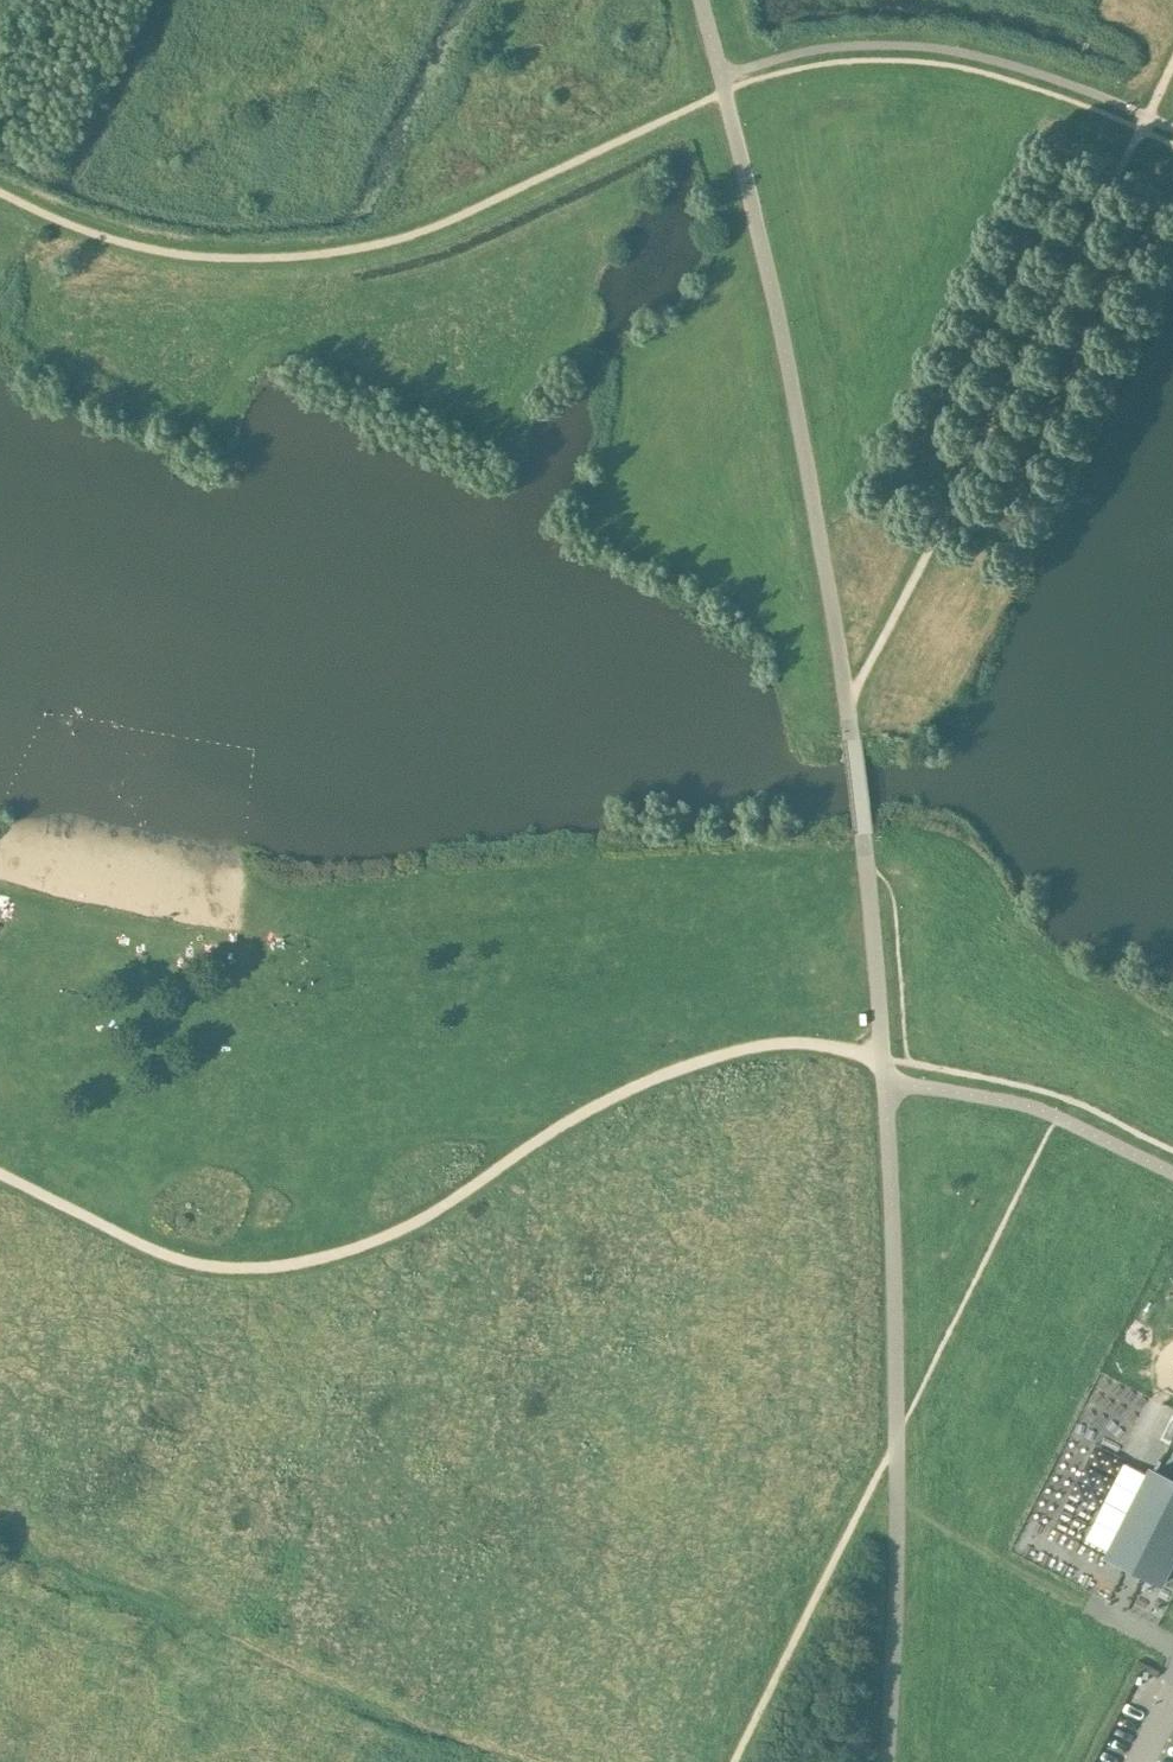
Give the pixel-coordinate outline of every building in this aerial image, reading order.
[(1151,1472),(1108,1557),(1134,1570),(1161,1584),(1172,1561),(1172,1483),(1151,1472)]
